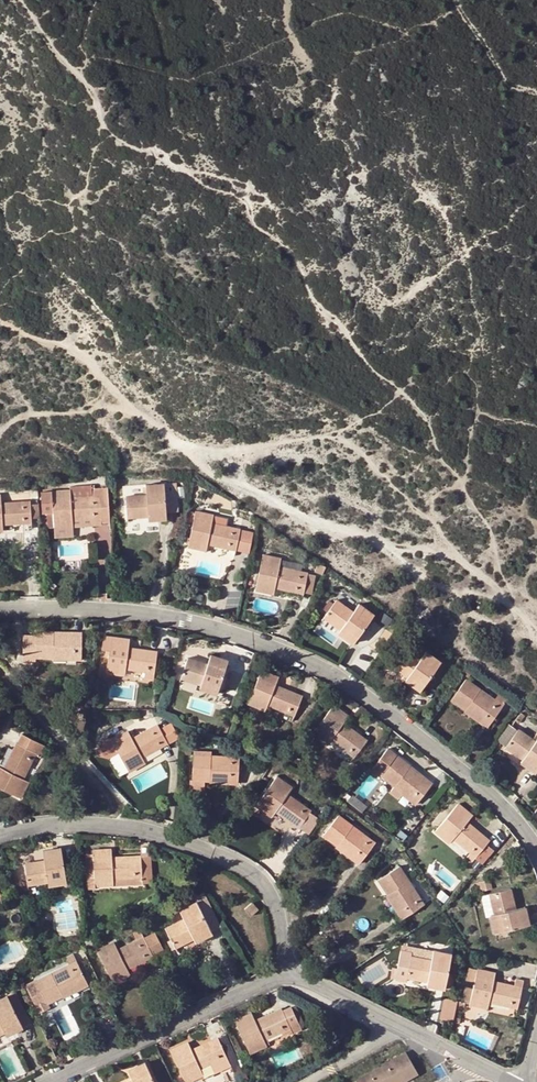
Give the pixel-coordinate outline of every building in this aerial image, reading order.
[(175,494),(174,483),(146,485),(146,487),(142,487),(143,494),(126,496),(127,517),(148,515),(148,519),(166,518),(164,495),(175,494)] [(70,487),(70,489),(71,498),(100,496),(101,517),(101,524),(110,523),(108,488),(92,489),(91,485),(70,487)] [(101,517),(100,496),(71,498),(70,489),(52,490),(54,526),(66,525),(66,519),(72,518),(101,517)] [(30,500),(1,503),(1,494),(0,494),(0,524),(21,522),(31,522),(30,500)] [(235,550),(239,529),(211,523),(213,515),(196,511),(195,512),(190,511),(188,520),(193,521),(188,546),(199,549),(200,542),(235,550)] [(101,517),(72,518),(72,525),(72,527),(102,526),(101,524),(101,517)] [(21,522),(0,524),(0,531),(22,529),(21,522)] [(72,527),(72,525),(66,525),(54,526),(54,538),(73,536),(72,527)] [(234,555),(235,550),(200,542),(199,549),(234,555)] [(304,591),(307,573),(280,567),(281,559),(263,555),(257,589),(268,592),(270,586),(276,587),(303,593),(304,591)] [(322,573),(325,567),(318,564),(316,571),(322,573)] [(315,575),(307,573),(304,591),(312,592),(315,575)] [(354,642),(373,615),(358,604),(353,611),(336,600),(324,617),(340,629),(342,626),(349,631),(345,636),(354,642)] [(339,632),(345,636),(349,631),(342,626),(340,629),(339,632)] [(82,631),(73,631),(73,634),(54,634),(54,631),(37,631),(36,657),(53,657),(53,653),(75,653),(75,659),(81,659),(82,631)] [(107,672),(118,673),(119,667),(125,668),(145,670),(144,677),(154,679),(157,651),(128,647),(129,639),(104,636),(102,648),(110,650),(107,672)] [(421,690),(440,661),(426,651),(420,659),(403,647),(391,665),(408,677),(406,680),(421,690)] [(217,693),(228,660),(210,655),(208,664),(188,657),(181,679),(200,685),(200,687),(217,693)] [(468,677),(472,671),(467,667),(462,673),(468,677)] [(294,715),(302,696),(276,686),(279,678),(262,671),(248,703),(259,708),(262,701),(268,704),(294,715)] [(282,675),(280,683),(290,687),(293,679),(282,675)] [(481,689),(466,679),(452,699),(466,709),(468,706),(490,722),(507,699),(499,692),(494,699),(493,701),(479,692),(481,689)] [(455,689),(460,682),(457,680),(452,687),(455,689)] [(494,699),(481,689),(479,692),(493,701),(494,699)] [(265,711),(268,704),(262,701),(259,708),(265,711)] [(312,733),(322,740),(326,735),(331,739),(354,756),(366,740),(343,723),(348,717),(333,705),(312,733)] [(486,728),(490,722),(468,706),(466,709),(464,712),(486,728)] [(153,716),(151,711),(139,714),(141,719),(153,716)] [(519,723),(524,716),(520,713),(515,720),(517,721),(517,722),(519,723)] [(170,723),(159,729),(166,743),(178,736),(170,723)] [(536,770),(536,738),(535,741),(518,729),(517,730),(508,724),(496,740),(522,758),(524,755),(529,759),(525,765),(535,772),(536,770)] [(166,743),(159,729),(156,725),(132,739),(127,731),(112,740),(105,741),(105,747),(97,752),(98,754),(99,755),(108,758),(118,752),(129,771),(139,765),(136,760),(142,757),(167,743),(166,743)] [(13,750),(4,768),(0,766),(0,786),(21,796),(26,787),(20,784),(23,778),(36,752),(41,755),(45,746),(22,733),(13,750)] [(327,744),(331,739),(326,735),(322,740),(327,744)] [(0,763),(0,766),(4,768),(13,750),(8,747),(0,763)] [(239,756),(231,756),(231,759),(211,758),(211,755),(193,754),(192,780),(210,780),(210,778),(230,779),(230,784),(238,784),(239,756)] [(432,783),(425,778),(423,780),(408,768),(410,766),(396,755),(380,774),(394,785),(389,792),(398,798),(403,794),(406,790),(413,796),(410,800),(416,804),(432,783)] [(520,761),(525,765),(529,759),(524,755),(522,758),(520,761)] [(144,762),(142,757),(136,760),(139,765),(144,762)] [(376,774),(380,770),(368,762),(365,766),(376,774)] [(425,778),(410,766),(408,768),(423,780),(425,778)] [(257,805),(266,812),(270,807),(276,810),(299,827),(310,810),(287,793),(292,787),(277,776),(257,805)] [(29,781),(23,778),(20,784),(26,787),(29,781)] [(403,794),(410,800),(413,796),(406,790),(403,794)] [(436,831),(445,838),(449,833),(454,838),(471,852),(466,857),(472,861),(486,844),(489,840),(467,821),(472,815),(458,803),(436,831)] [(272,816),(276,810),(270,807),(266,812),(272,816)] [(352,826),(338,815),(323,835),(337,846),(339,843),(362,860),(375,842),(368,837),(367,839),(351,828),(352,826)] [(368,837),(352,826),(351,828),(367,839),(368,837)] [(450,843),(454,838),(449,833),(445,838),(450,843)] [(358,865),(362,860),(339,843),(337,846),(335,848),(358,865)] [(493,850),(486,844),(472,861),(473,863),(476,859),(482,864),(493,850)] [(60,848),(45,851),(47,860),(44,861),(24,864),(27,885),(47,882),(56,880),(57,884),(66,882),(63,863),(66,862),(65,856),(62,857),(60,848)] [(142,883),(142,877),(140,856),(111,858),(111,849),(91,850),(92,854),(85,855),(86,877),(93,877),(93,880),(94,886),(142,883)] [(150,876),(149,856),(140,856),(142,877),(150,876)] [(408,879),(399,866),(378,879),(388,894),(391,892),(407,915),(424,903),(420,897),(417,899),(406,881),(408,879)] [(420,897),(408,879),(406,881),(417,899),(420,897)] [(489,880),(481,882),(483,890),(491,888),(489,880)] [(489,893),(490,895),(493,911),(494,914),(496,923),(493,923),(495,932),(529,924),(525,906),(514,909),(510,889),(489,893)] [(453,895),(449,891),(445,896),(449,900),(453,895)] [(402,918),(407,915),(391,892),(388,894),(386,895),(402,918)] [(485,913),(493,911),(490,895),(481,897),(485,913)] [(175,946),(193,938),(192,934),(200,930),(203,937),(211,933),(196,901),(180,909),(184,918),(166,927),(175,946)] [(258,909),(252,902),(244,908),(250,916),(258,909)] [(152,954),(143,937),(140,929),(133,933),(137,940),(118,950),(114,942),(97,951),(113,982),(124,977),(121,971),(127,969),(153,956),(152,954)] [(195,941),(203,937),(200,930),(192,934),(193,938),(195,941)] [(152,954),(163,949),(155,931),(143,937),(152,954)] [(445,988),(451,954),(433,950),(432,960),(411,956),(407,977),(428,981),(428,978),(436,980),(435,987),(445,988)] [(86,981),(72,954),(65,957),(69,965),(70,967),(52,976),(51,973),(36,981),(47,1004),(49,1003),(62,996),(61,993),(86,981)] [(69,965),(51,973),(52,976),(70,967),(69,965)] [(473,988),(476,970),(468,968),(464,986),(465,987),(473,988)] [(121,971),(124,977),(130,974),(127,969),(121,971)] [(465,987),(461,1001),(465,1002),(487,1007),(489,1002),(517,1008),(523,981),(515,979),(514,986),(493,982),(494,973),(476,970),(473,988),(465,987)] [(427,985),(435,987),(436,980),(428,978),(428,981),(427,985)] [(47,1004),(36,981),(36,980),(26,985),(38,1009),(37,1009),(39,1014),(51,1008),(49,1003),(47,1004)] [(89,986),(86,981),(61,993),(62,996),(64,998),(89,986)] [(15,992),(0,999),(0,1034),(5,1032),(13,1028),(15,1030),(23,1026),(12,1004),(20,1000),(15,992)] [(31,1022),(20,1000),(12,1004),(23,1026),(31,1022)] [(250,1052),(261,1047),(258,1042),(263,1039),(290,1026),(293,1032),(301,1028),(291,1006),(282,1010),(281,1008),(255,1021),(251,1013),(235,1020),(250,1052)] [(217,1037),(191,1049),(188,1042),(171,1050),(186,1081),(187,1081),(197,1077),(194,1071),(200,1068),(226,1056),(217,1037)] [(266,1044),(263,1039),(258,1042),(261,1047),(266,1044)] [(405,1052),(356,1080),(357,1081),(402,1081),(418,1073),(405,1052)] [(131,1068),(136,1077),(132,1079),(126,1081),(154,1081),(144,1062),(131,1068)] [(203,1074),(200,1068),(194,1071),(197,1077),(203,1074)]
